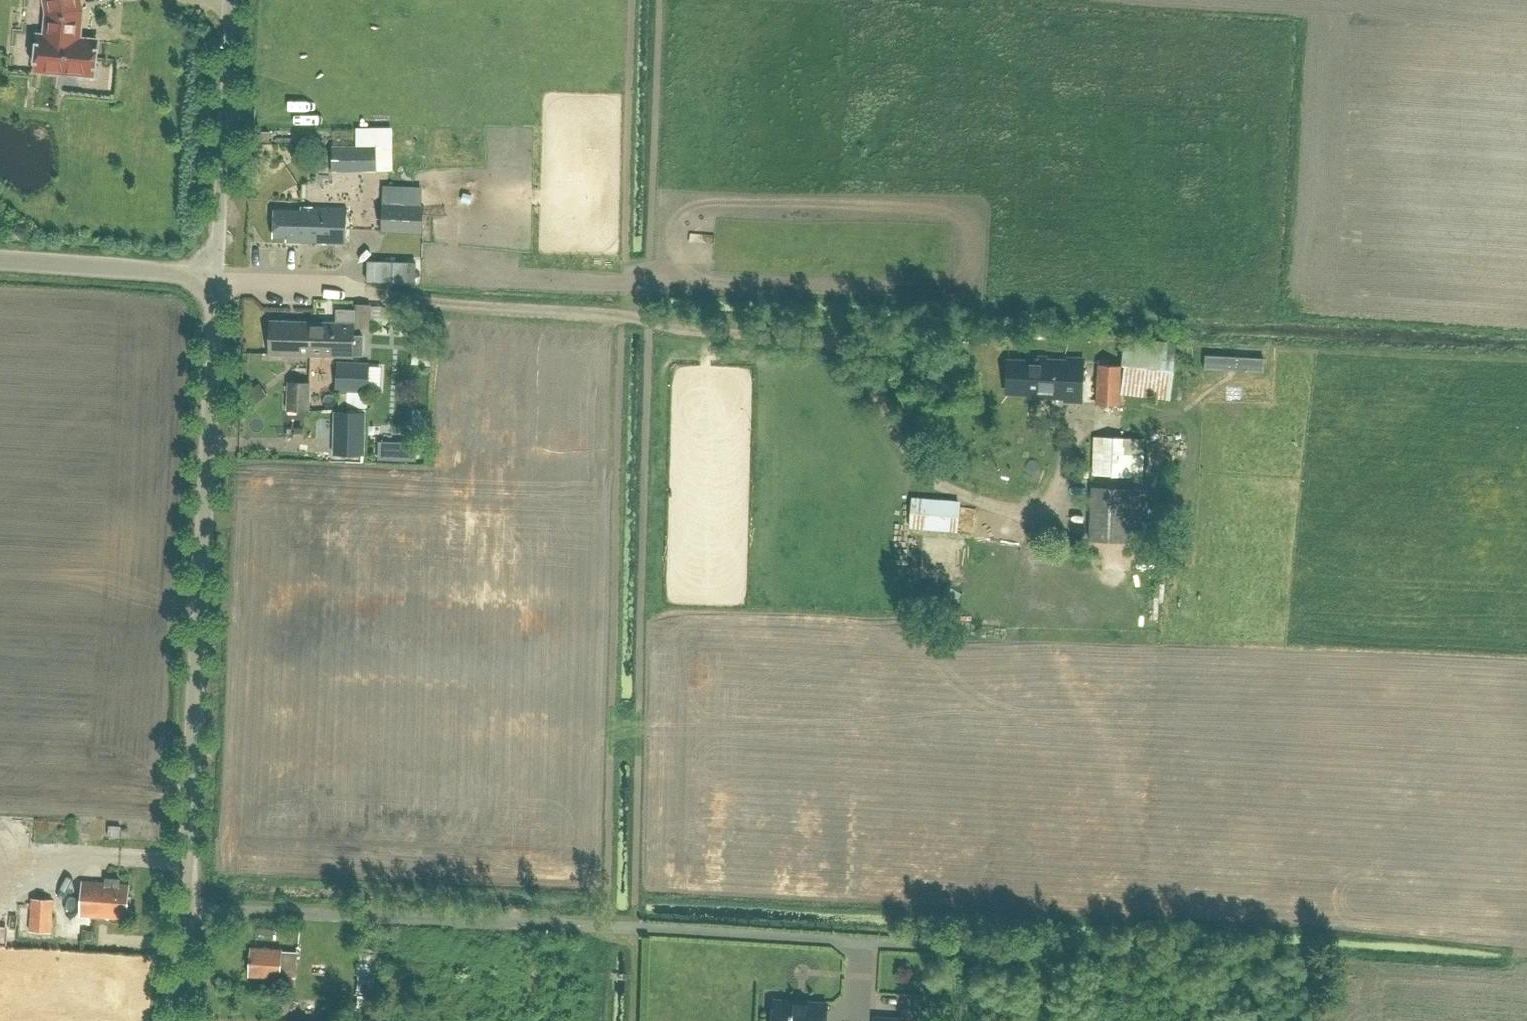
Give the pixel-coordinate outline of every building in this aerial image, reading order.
[(47,12),(45,36),(39,35),(38,44),(33,43),(31,61),(36,62),(35,71),(79,75),(79,79),(98,81),(99,66),(95,66),(97,40),(77,38),(78,29),(80,29),(82,10),(80,0),(45,0),(47,12)] [(358,125),(359,142),(379,141),(380,167),(396,166),(395,123),(358,125)] [(332,147),(332,171),(377,171),(376,146),(332,147)] [(382,205),(381,232),(424,233),(425,206),(382,205)] [(348,244),(349,209),(302,208),(302,212),(276,211),(275,239),(287,239),(287,243),(348,244)] [(298,270),(309,271),(310,257),(299,256),(298,270)] [(388,271),(367,270),(366,283),(388,284),(388,271)] [(314,356),(315,323),(271,322),(270,355),(314,356)] [(354,324),(315,323),(314,356),(353,357),(354,324)] [(1082,401),(1082,389),(1097,390),(1096,403),(1122,405),(1123,393),(1174,398),(1176,339),(1124,337),(1123,366),(1099,364),(1098,375),(1083,374),(1084,360),(1069,359),(1068,363),(1045,362),(1045,358),(1030,358),(1030,363),(1009,362),(1007,393),(1067,396),(1067,400),(1082,401)] [(335,392),(338,392),(337,405),(369,407),(369,393),(371,363),(336,362),(335,392)] [(310,411),(312,382),(289,382),(287,411),(310,411)] [(362,455),(364,412),(336,411),(335,454),(362,455)] [(1094,437),(1089,536),(1140,538),(1145,439),(1094,437)] [(420,438),(404,442),(408,460),(424,455),(420,438)] [(950,531),(950,530),(958,530),(960,504),(952,504),(953,500),(933,498),(913,497),(911,529),(939,531),(939,530),(950,531)] [(81,916),(128,918),(129,907),(132,907),(132,895),(129,895),(130,884),(120,883),(120,879),(107,878),(107,882),(83,880),(81,916)] [(30,931),(52,932),(54,899),(32,898),(30,931)] [(251,948),(249,976),(280,978),(282,950),(251,948)] [(360,951),(358,990),(374,991),(376,952),(360,951)] [(356,1020),(373,1020),(375,996),(358,994),(356,1020)] [(772,1020),(826,1020),(827,1003),(774,1000),(772,1020)]
